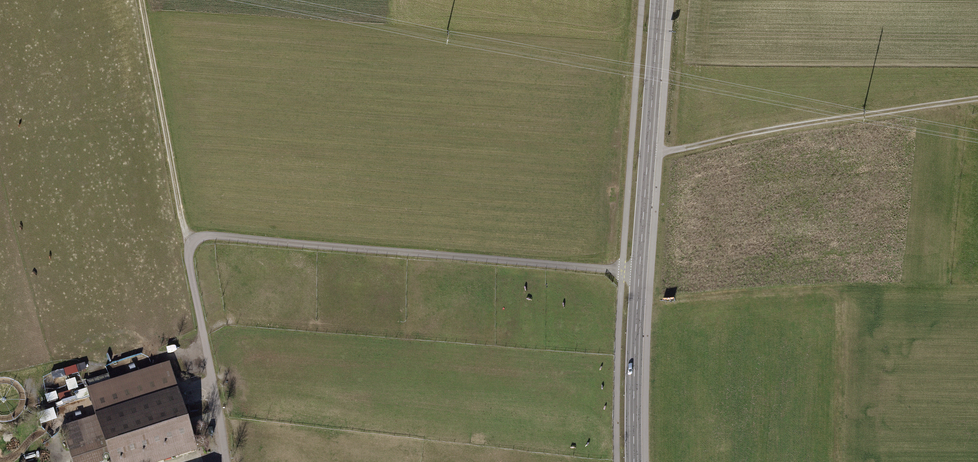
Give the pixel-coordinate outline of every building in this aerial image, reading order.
[(89,386),(97,414),(62,425),(74,461),(104,461),(111,460),(112,461),(163,461),(198,451),(170,361),(89,386)]
